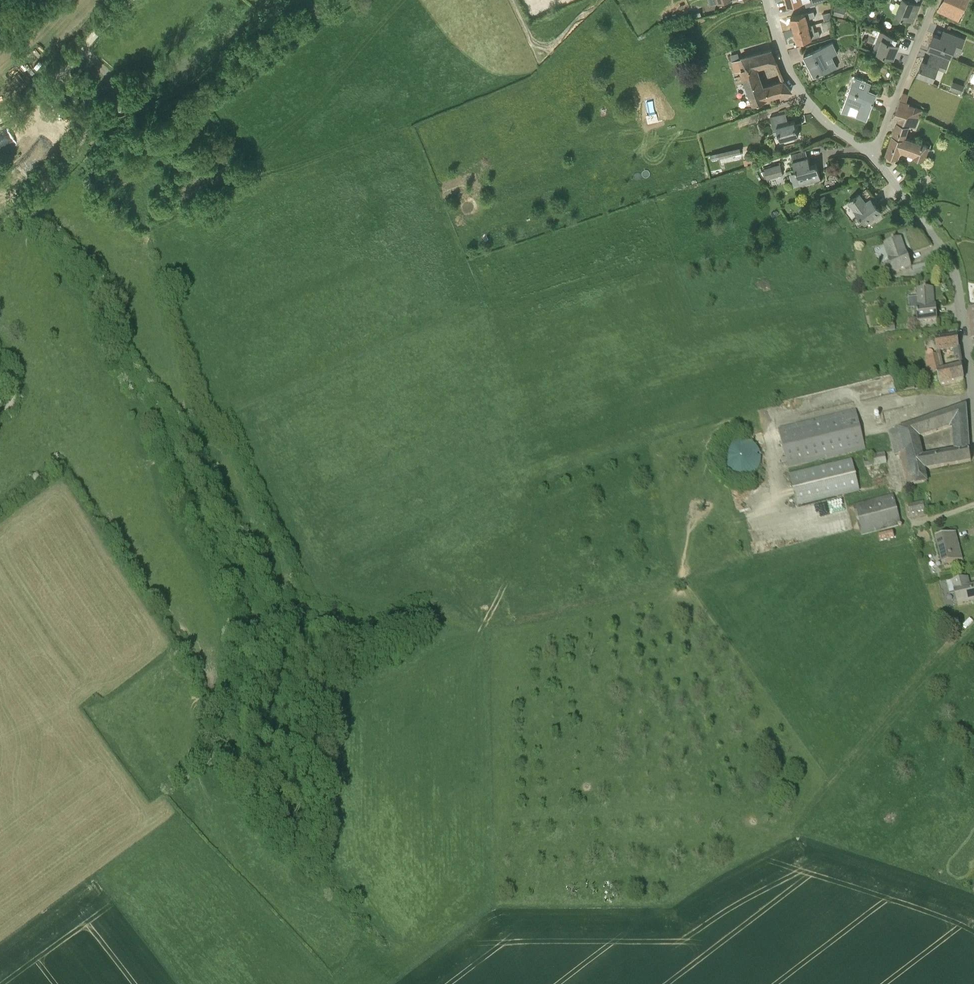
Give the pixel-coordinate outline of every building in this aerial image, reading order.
[(897,14),(913,21),(920,3),(912,0),(903,0),(897,14)] [(959,18),(968,0),(942,0),(942,1),(938,10),(947,14),(946,14),(957,20),(959,18)] [(837,6),(834,13),(844,16),(846,8),(837,6)] [(808,25),(806,18),(815,16),(814,11),(791,16),(794,29),(808,25)] [(830,11),(829,12),(823,13),(824,20),(829,19),(832,18),(830,11)] [(822,22),(824,30),(833,27),(830,19),(822,22)] [(794,29),(797,42),(820,36),(819,30),(815,31),(813,24),(808,25),(794,29)] [(948,31),(948,32),(946,38),(933,33),(928,47),(951,56),(955,46),(961,48),(965,38),(948,31)] [(882,32),(879,40),(875,52),(878,53),(893,59),(899,44),(894,42),(896,36),(882,32)] [(833,41),(831,42),(804,54),(804,55),(806,54),(811,64),(809,65),(814,77),(830,70),(825,58),(836,53),(838,52),(833,41)] [(785,81),(765,89),(757,66),(776,61),(773,54),(772,50),(738,59),(742,74),(733,77),(734,81),(743,78),(748,96),(751,105),(791,90),(785,81)] [(895,60),(906,64),(910,54),(899,50),(895,60)] [(946,70),(949,59),(931,53),(928,62),(923,60),(918,74),(933,79),(937,67),(946,70)] [(15,79),(24,83),(27,76),(18,72),(15,79)] [(854,76),(845,103),(843,108),(842,110),(848,112),(867,119),(867,117),(873,101),(876,95),(867,92),(871,82),(854,76)] [(961,93),(965,84),(953,80),(949,89),(961,93)] [(116,87),(107,95),(113,101),(122,93),(116,87)] [(906,101),(901,99),(900,99),(894,114),(901,116),(894,134),(890,144),(887,153),(885,159),(895,162),(898,155),(897,155),(899,148),(914,154),(914,155),(924,159),(929,146),(927,143),(905,136),(909,124),(915,126),(916,126),(923,109),(909,103),(910,102),(906,101)] [(799,135),(796,124),(795,120),(789,122),(786,113),(770,117),(775,133),(779,133),(781,140),(799,135)] [(740,147),(718,152),(719,157),(742,152),(740,147)] [(806,150),(796,153),(791,154),(799,184),(821,178),(817,163),(815,163),(815,164),(810,165),(809,162),(810,162),(808,156),(807,156),(806,150)] [(764,167),(767,177),(783,173),(781,163),(764,167)] [(865,224),(881,211),(871,198),(866,202),(860,193),(849,202),(855,210),(865,224)] [(911,266),(907,254),(903,255),(902,252),(904,251),(900,238),(892,240),(892,241),(884,244),(889,260),(888,260),(892,273),(911,266)] [(934,306),(932,288),(918,289),(918,297),(909,298),(909,308),(917,307),(918,320),(937,319),(936,306),(934,306)] [(937,352),(958,349),(957,337),(936,339),(937,352)] [(941,373),(938,357),(927,359),(929,376),(938,374),(940,385),(964,380),(962,368),(941,373)] [(907,485),(927,482),(924,469),(971,461),(969,450),(966,406),(889,432),(895,455),(899,455),(907,485)] [(865,448),(856,410),(779,429),(788,468),(865,448)] [(728,473),(761,474),(761,442),(729,441),(728,473)] [(873,455),(875,465),(886,463),(885,453),(873,455)] [(798,506),(842,494),(859,490),(851,460),(790,475),(798,506)] [(862,535),(873,532),(900,525),(893,495),(854,506),(862,535)] [(923,502),(908,506),(910,515),(925,511),(923,502)] [(877,535),(879,542),(895,538),(893,531),(877,535)] [(960,560),(956,545),(955,540),(957,540),(956,533),(935,538),(942,565),(963,560),(963,559),(960,560)] [(965,586),(969,585),(967,577),(951,581),(957,605),(973,601),(973,587),(966,589),(965,586)]
